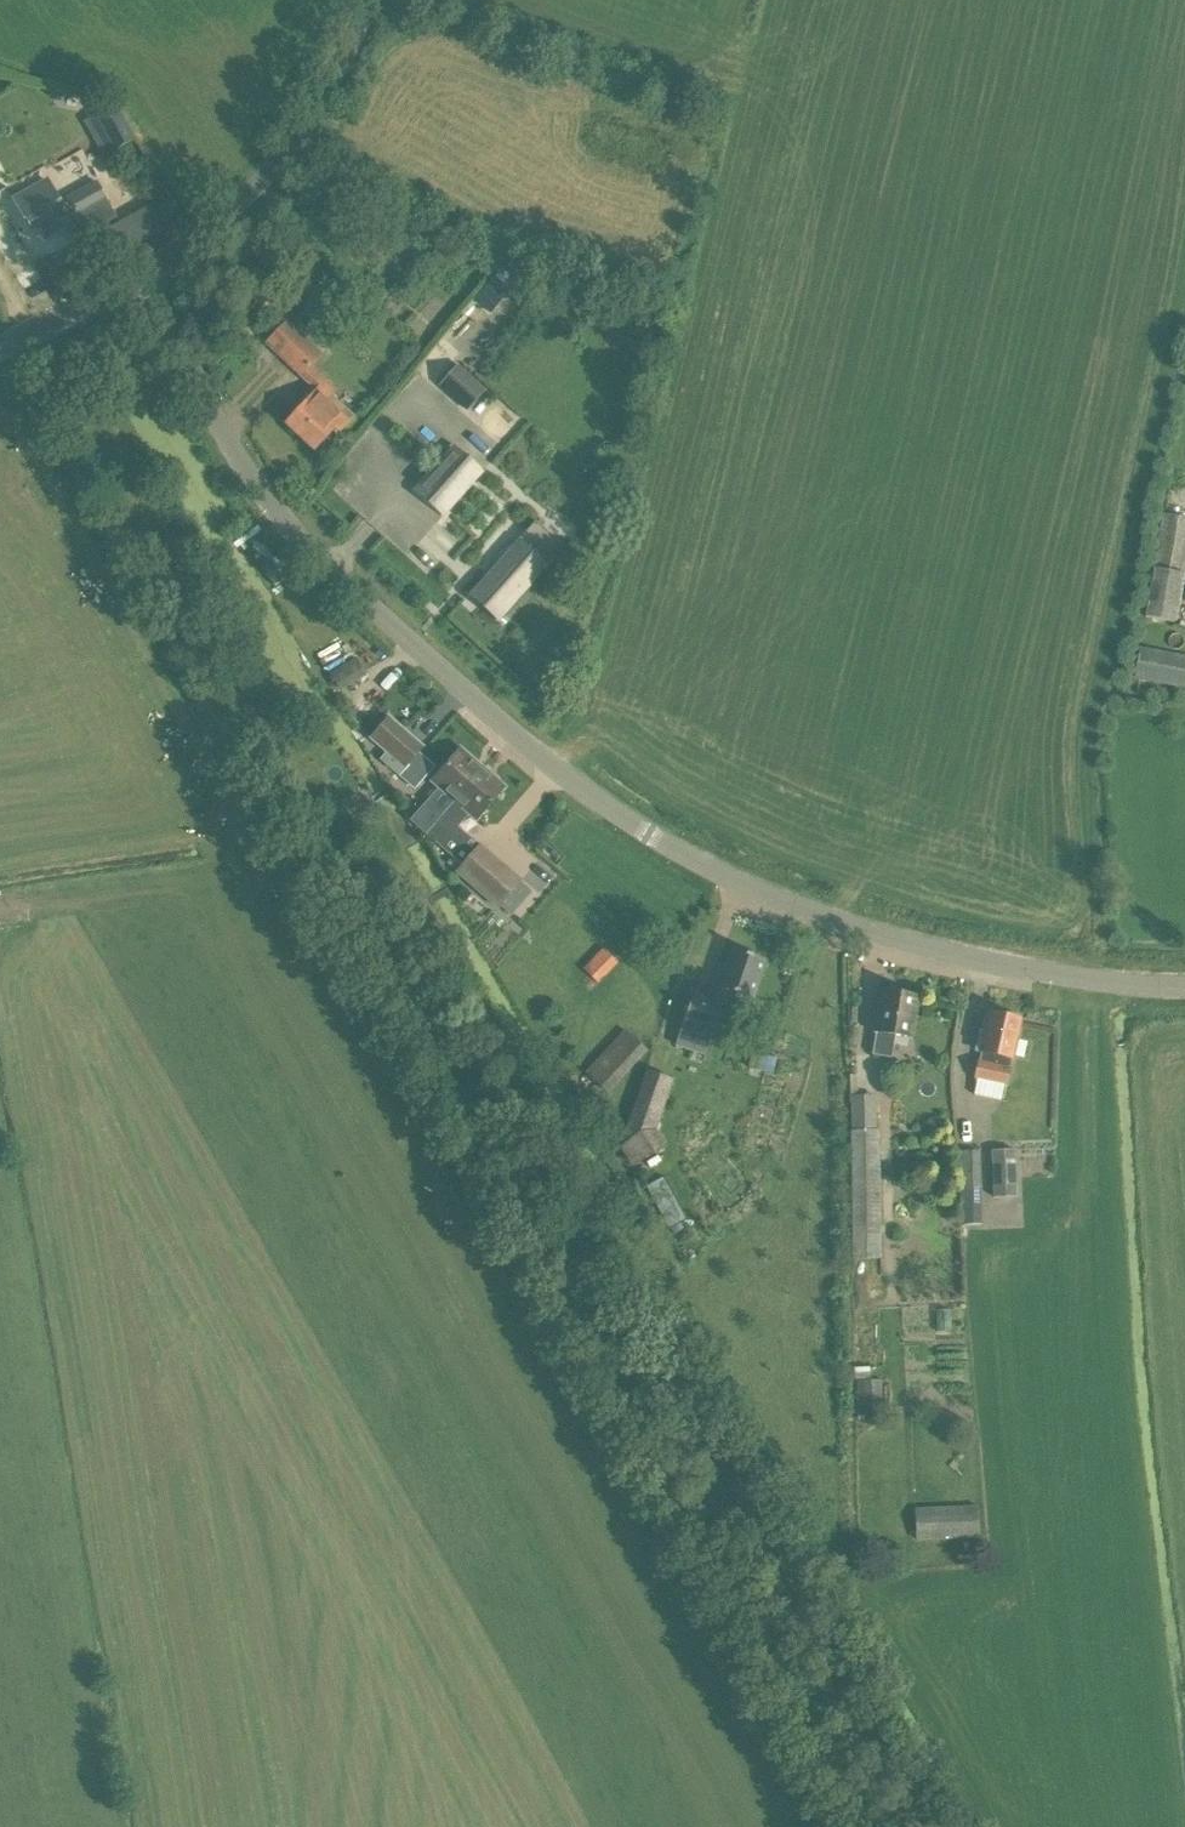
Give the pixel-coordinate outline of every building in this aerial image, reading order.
[(135,137),(117,104),(96,116),(115,148),(135,137)] [(96,181),(58,202),(46,180),(15,198),(31,227),(39,223),(45,233),(70,219),(80,237),(116,217),(96,181)] [(161,231),(148,208),(132,217),(145,240),(161,231)] [(230,296),(226,290),(220,295),(224,301),(230,296)] [(284,325),(268,342),(315,387),(290,413),(293,416),(287,423),(314,450),(333,430),(337,433),(354,415),(332,395),(338,389),(313,365),(323,354),(288,321),(284,325)] [(466,410),(484,389),(458,366),(440,386),(466,410)] [(481,473),(453,447),(416,489),(444,514),(481,473)] [(1184,567),(1184,518),(1162,514),(1145,617),(1176,622),(1184,567)] [(500,619),(564,547),(536,521),(471,593),(500,619)] [(1184,689),(1184,655),(1139,646),(1133,679),(1184,689)] [(357,659),(331,674),(338,687),(365,672),(357,659)] [(398,774),(422,747),(388,718),(371,738),(388,752),(381,760),(398,774)] [(411,822),(423,832),(480,768),(460,750),(433,780),(441,787),(411,822)] [(504,789),(480,768),(423,832),(439,846),(469,811),(478,819),(504,789)] [(521,881),(480,846),(457,873),(498,908),(500,905),(519,883),(521,881)] [(530,893),(519,883),(500,905),(511,915),(530,893)] [(603,948),(583,968),(598,983),(618,963),(603,948)] [(753,1000),(766,963),(733,951),(728,966),(721,964),(708,1000),(693,994),(675,1046),(706,1056),(728,991),(753,1000)] [(881,1009),(873,1055),(891,1057),(895,1033),(910,1036),(917,996),(889,991),(885,1010),(881,1009)] [(978,1059),(974,1078),(1008,1085),(1011,1067),(1009,1066),(1010,1059),(1012,1060),(1020,1021),(988,1014),(984,1031),(980,1030),(975,1052),(981,1053),(980,1060),(978,1059)] [(607,1092),(646,1050),(625,1031),(586,1073),(607,1092)] [(623,1146),(635,1167),(663,1150),(655,1133),(671,1080),(648,1072),(623,1146)] [(858,1102),(857,1095),(850,1094),(851,1103),(853,1130),(850,1130),(852,1259),(880,1258),(878,1129),(876,1129),(875,1101),(858,1102)] [(1017,1196),(1017,1195),(1015,1149),(991,1150),(994,1197),(1017,1196)] [(979,1150),(956,1151),(958,1184),(960,1184),(961,1225),(981,1224),(979,1150)] [(916,1158),(916,1168),(927,1168),(927,1158),(916,1158)] [(870,1380),(857,1380),(858,1419),(882,1419),(881,1380),(870,1380)] [(978,1506),(915,1508),(916,1541),(980,1537),(978,1506)]
